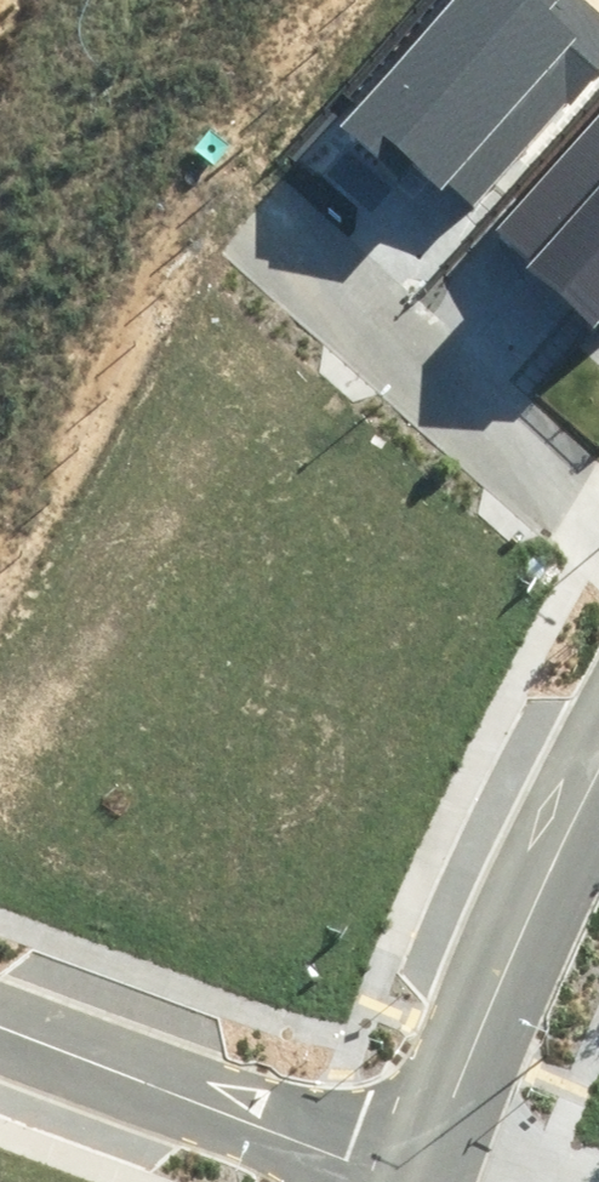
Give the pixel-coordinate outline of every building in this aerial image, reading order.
[(473,207),(598,66),(598,13),(585,0),(449,0),(336,127),(395,180),(410,162),(442,190),(448,184),(473,207)] [(489,228),(527,261),(521,267),(590,327),(598,318),(598,101),(489,228)]
